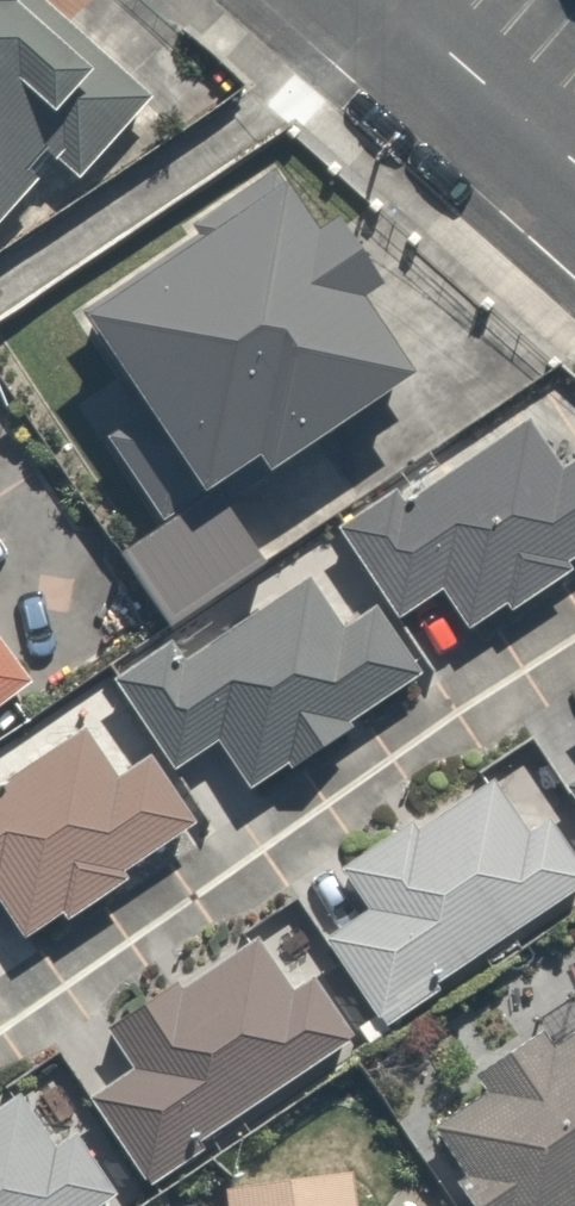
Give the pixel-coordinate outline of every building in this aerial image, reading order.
[(5,0),(0,0),(0,205),(29,169),(61,195),(134,104),(5,0)] [(257,160),(55,296),(177,478),(229,442),(244,464),(394,363),(257,160)] [(217,498),(206,481),(108,549),(154,617),(345,486),(309,435),(217,498)] [(153,655),(119,676),(147,720),(162,710),(182,741),(207,726),(248,792),(416,687),(370,613),(340,632),(308,581),(163,672),(153,655)] [(0,610),(0,687),(37,658),(0,610)] [(520,738),(550,782),(563,773),(574,790),(574,700),(520,738)] [(17,942),(184,827),(134,754),(105,774),(71,724),(0,772),(0,917),(17,942)] [(135,1072),(87,1113),(141,1176),(328,1016),(254,930),(174,998),(152,973),(94,1023),(135,1072)] [(408,1119),(465,1205),(568,1205),(574,1201),(574,1010),(408,1119)] [(107,1191),(66,1132),(46,1147),(15,1101),(0,1111),(0,1205),(85,1205),(107,1191)] [(347,1168),(226,1171),(227,1205),(348,1205),(347,1168)]
